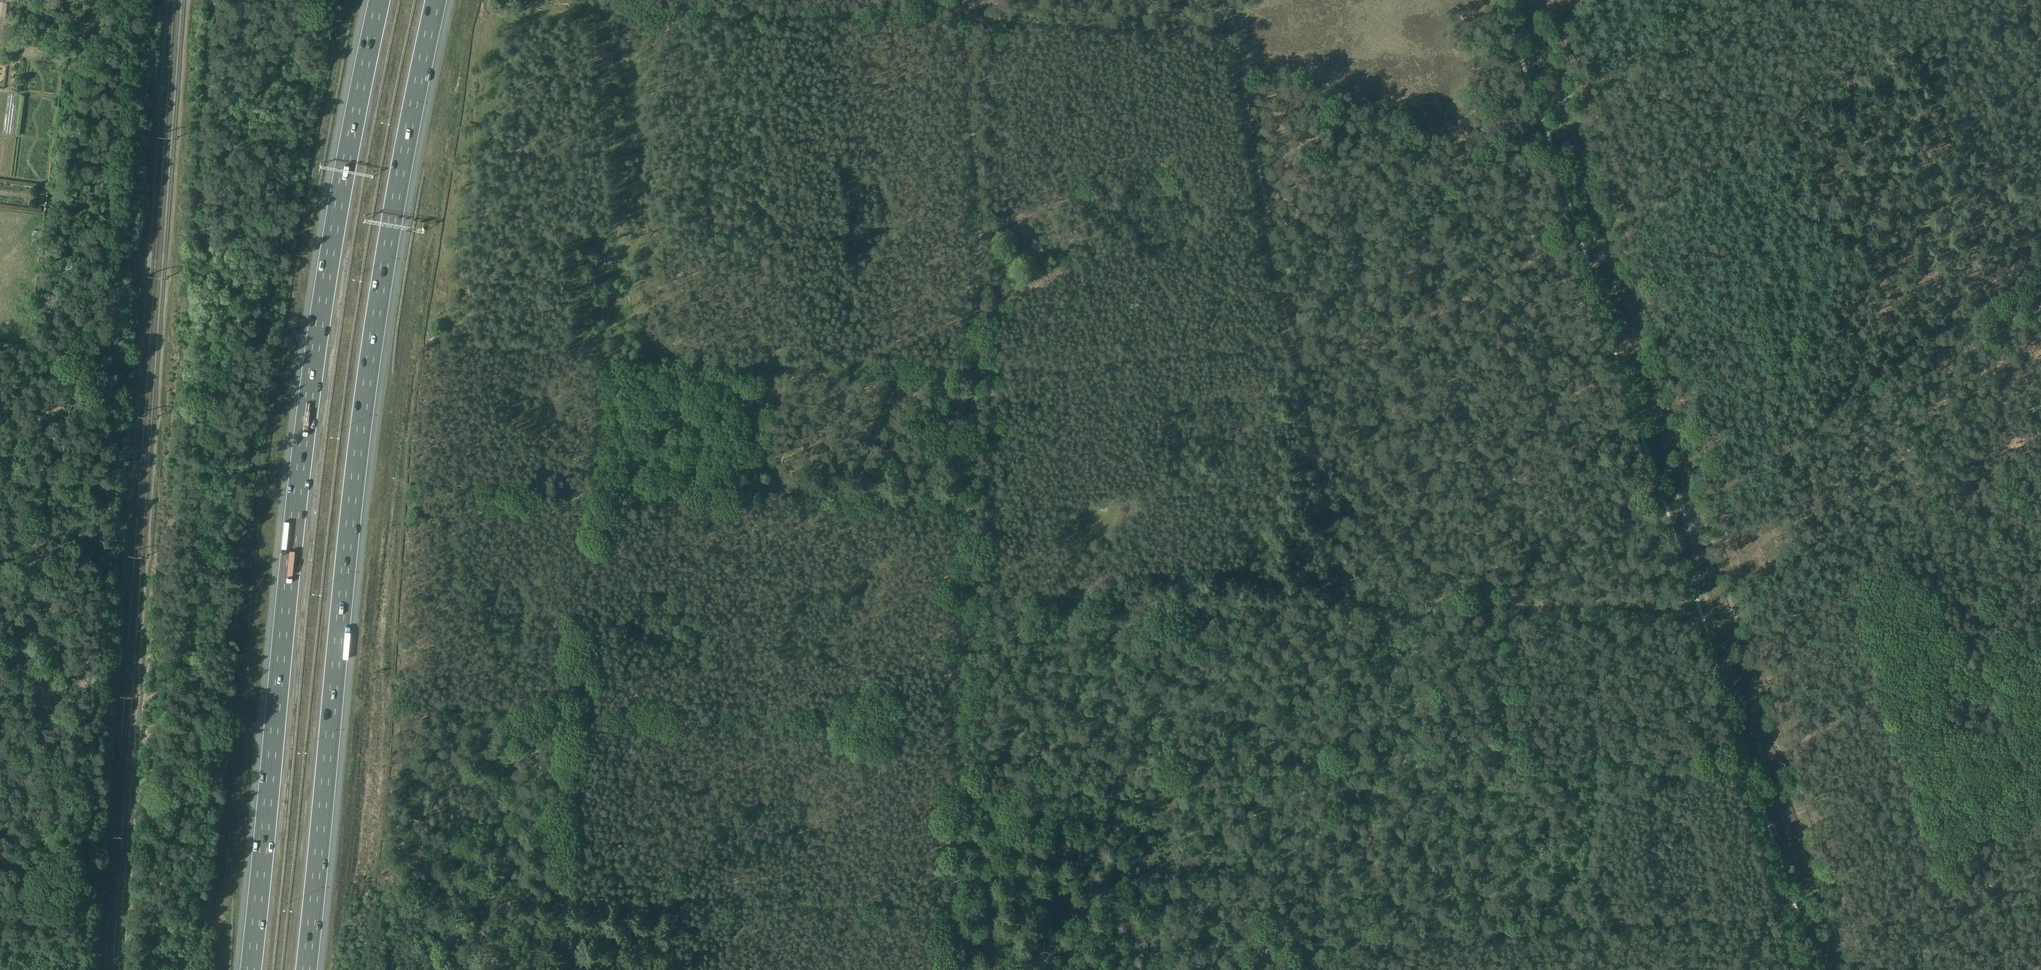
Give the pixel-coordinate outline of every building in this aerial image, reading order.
[(1,16),(9,18),(11,1),(11,0),(4,0),(1,16)]
